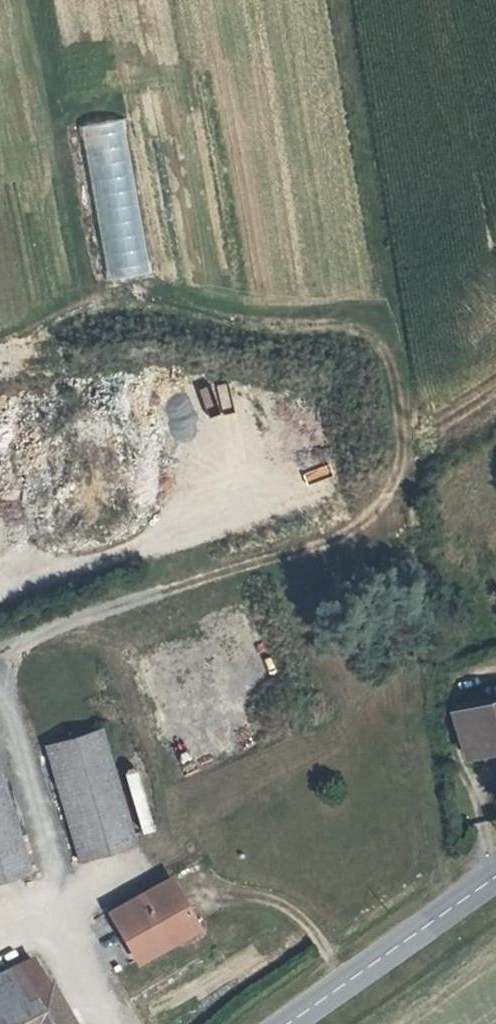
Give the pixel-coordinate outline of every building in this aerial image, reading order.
[(482,760),(495,755),(495,706),(466,716),(482,760)] [(45,749),(76,859),(129,845),(98,735),(45,749)] [(24,875),(0,791),(0,882),(24,875)] [(105,914),(125,951),(165,928),(171,939),(188,928),(162,882),(105,914)] [(24,958),(0,969),(0,1023),(63,1023),(24,958)]
